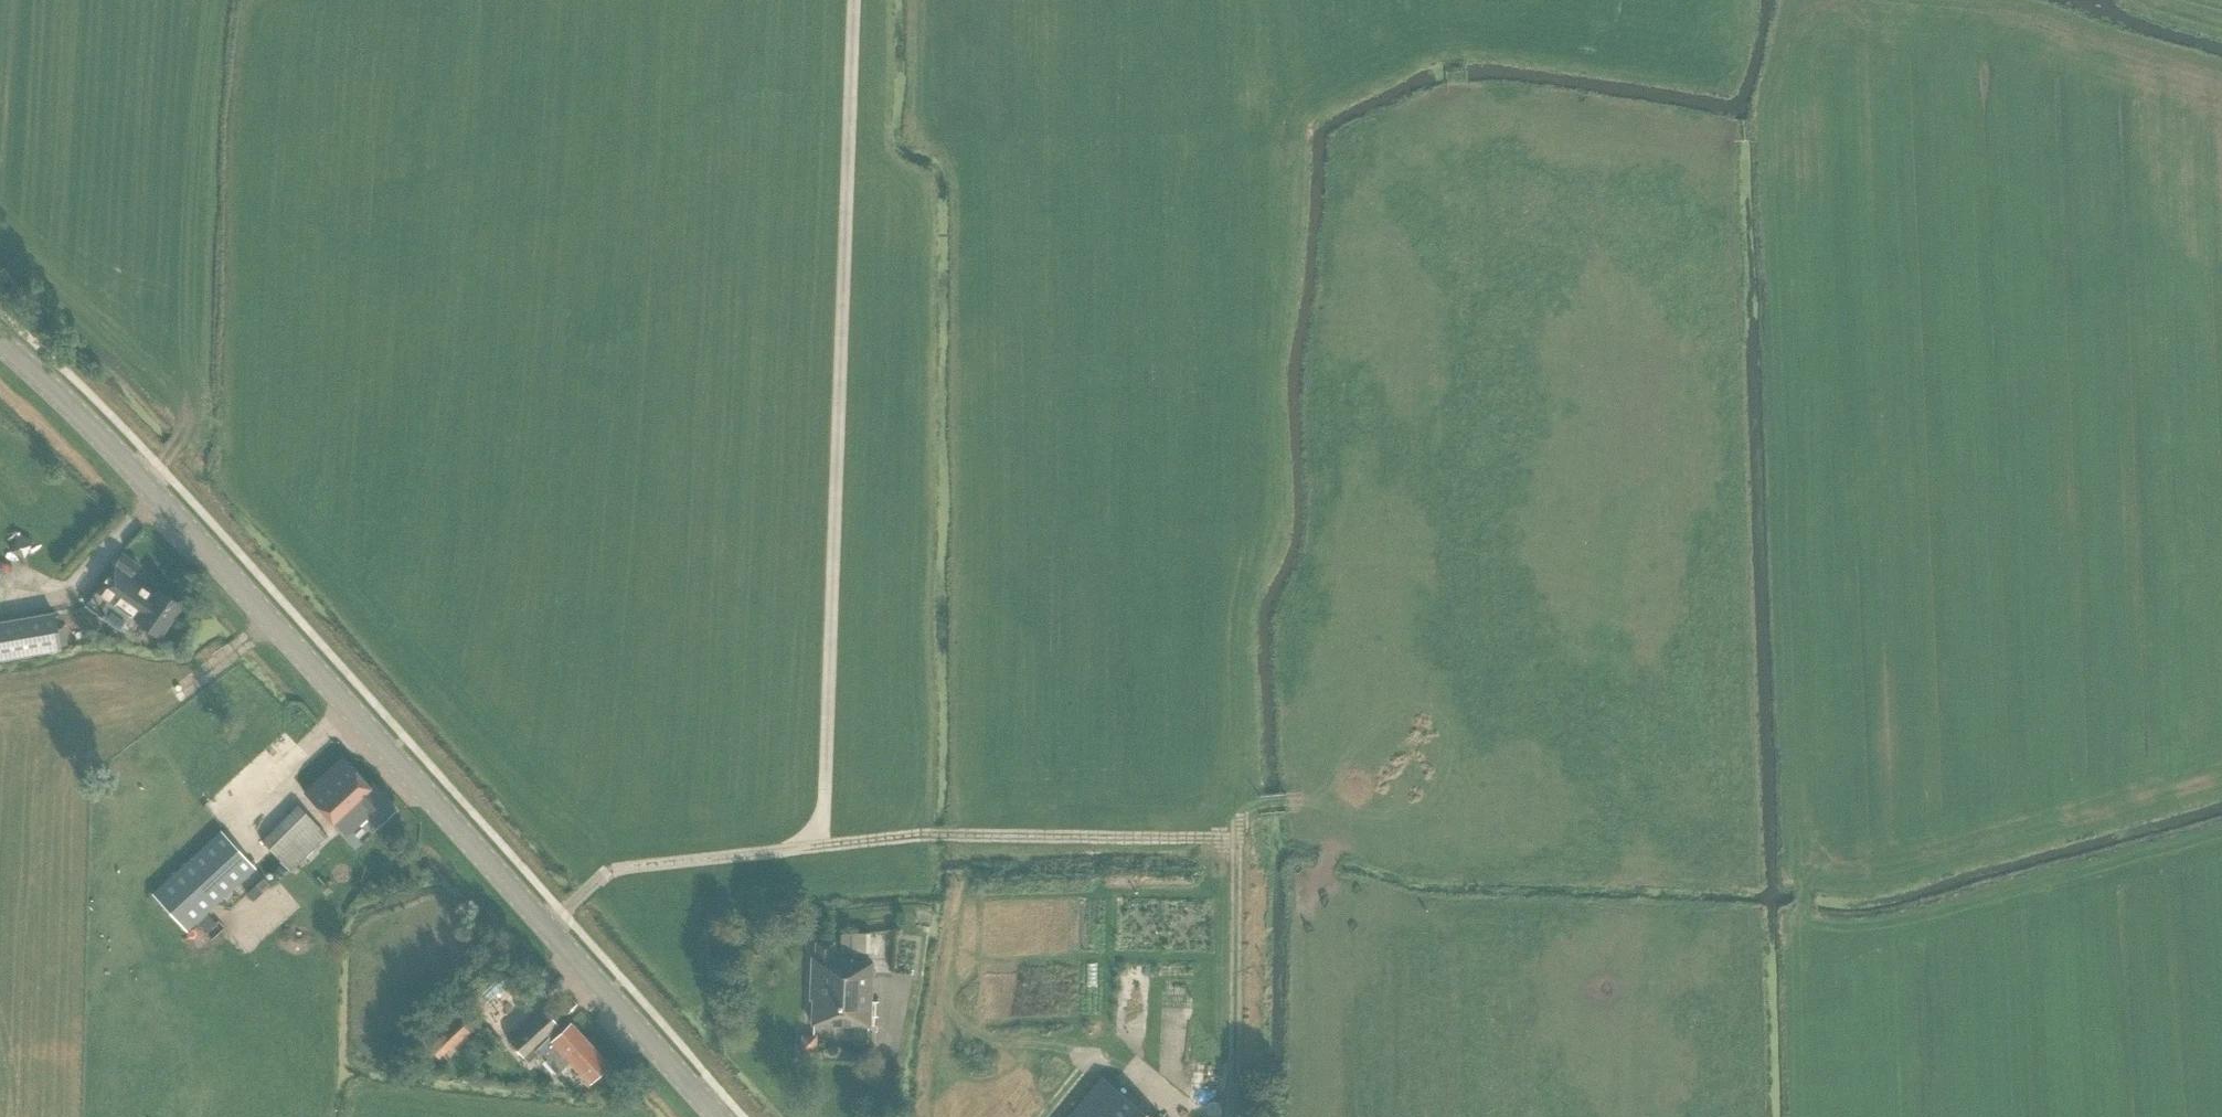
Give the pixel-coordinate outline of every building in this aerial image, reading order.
[(17,538),(10,551),(19,555),(26,554),(30,545),(17,538)] [(159,638),(181,606),(159,590),(156,594),(131,577),(139,566),(122,554),(86,606),(119,629),(122,625),(139,637),(145,628),(159,638)] [(60,648),(55,621),(54,614),(7,623),(8,626),(0,628),(0,659),(60,648)] [(343,758),(304,793),(332,823),(344,812),(357,826),(366,817),(377,829),(396,811),(373,785),(370,788),(343,758)] [(262,841),(291,869),(327,833),(298,805),(262,841)] [(253,867),(222,833),(154,896),(185,929),(253,867)] [(263,878),(255,885),(261,891),(269,884),(263,878)] [(840,933),(840,947),(870,947),(870,933),(869,933),(840,933)] [(878,1017),(878,1001),(870,1001),(872,963),(851,962),(851,959),(832,959),(833,943),(815,942),(815,958),(812,958),(810,999),(813,999),(812,1025),(869,1027),(870,1016),(878,1017)] [(570,1061),(590,1083),(609,1066),(570,1023),(555,1037),(551,1032),(557,1026),(546,1014),(514,1044),(530,1061),(538,1054),(557,1074),(570,1061)] [(457,1019),(437,1037),(446,1047),(438,1053),(442,1057),(450,1051),(469,1032),(457,1019)] [(804,1050),(816,1051),(816,1036),(804,1035),(804,1050)] [(1101,1077),(1068,1116),(1150,1116),(1101,1077)]
